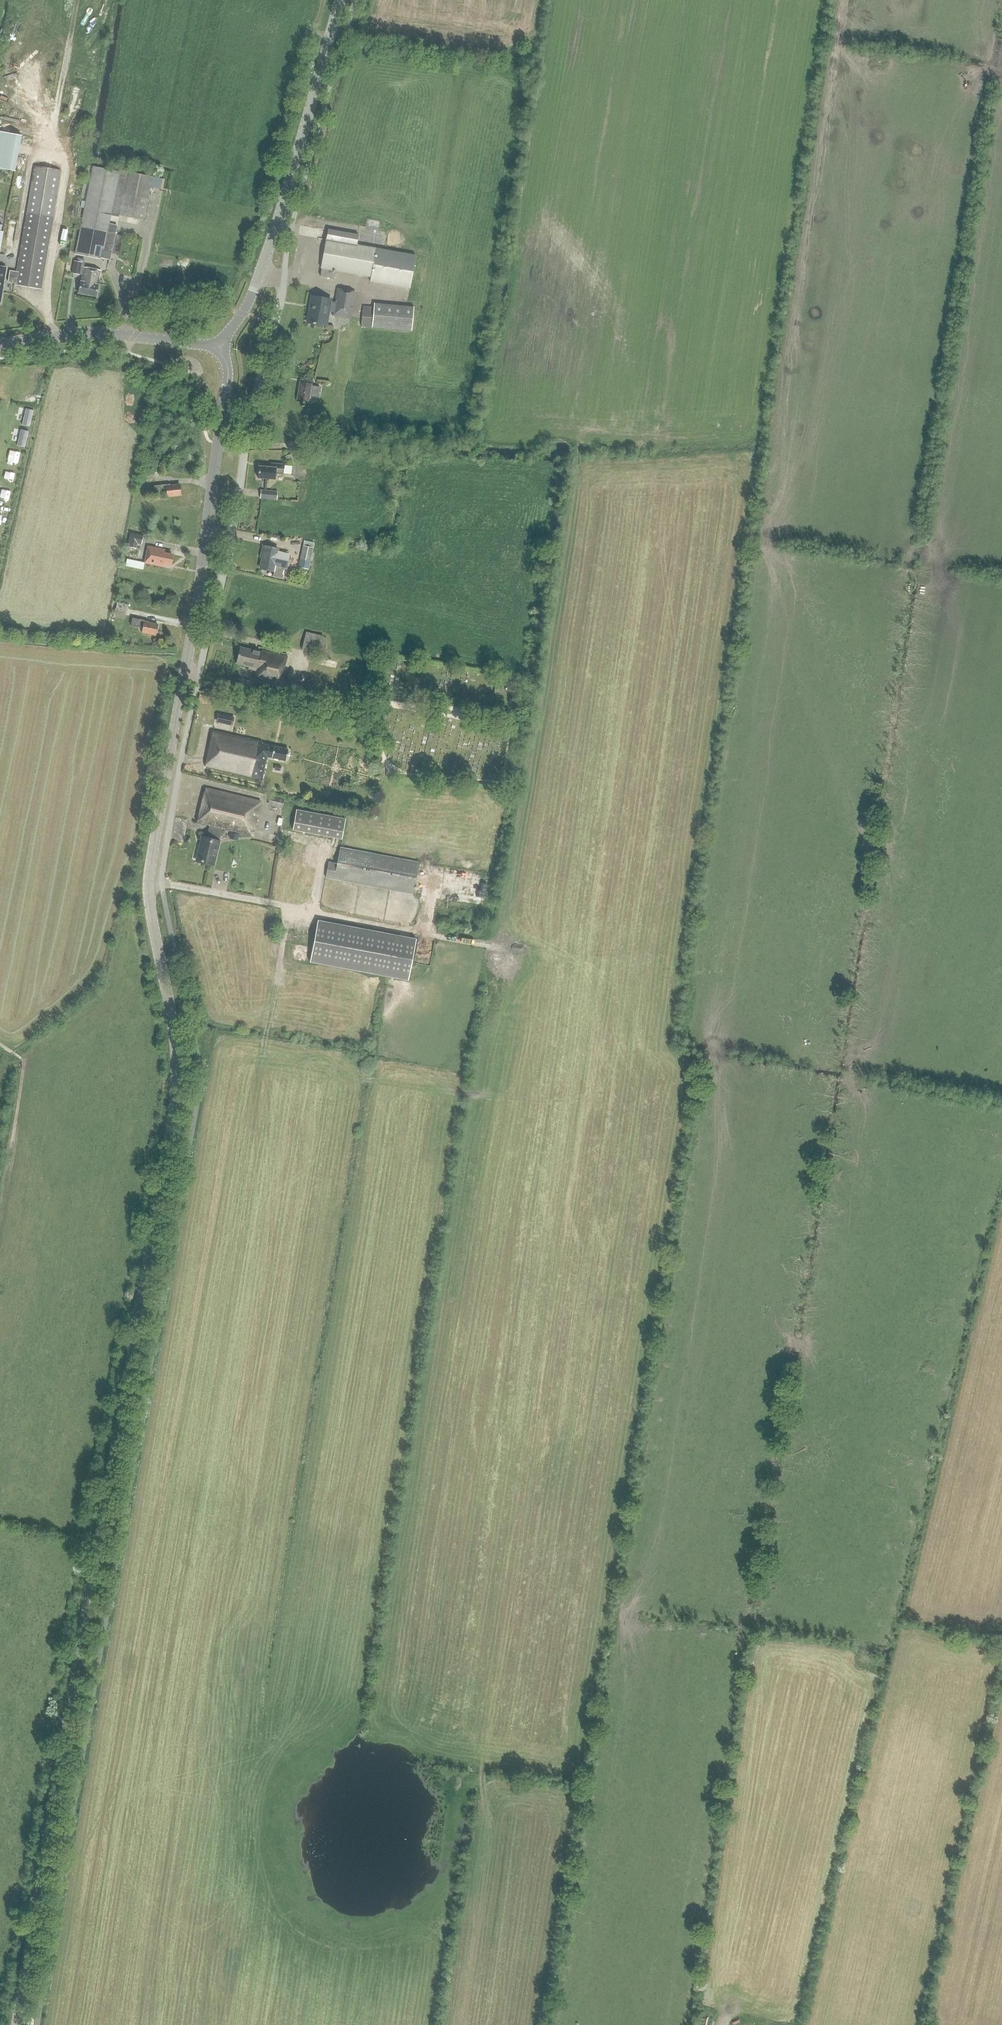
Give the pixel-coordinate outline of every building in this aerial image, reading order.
[(14,170),(20,134),(0,130),(0,167),(14,170)] [(15,285),(41,289),(61,170),(35,166),(17,272),(10,271),(8,282),(15,283),(15,285)] [(93,167),(81,227),(79,234),(75,253),(110,260),(114,242),(115,235),(117,226),(109,224),(111,217),(119,218),(119,215),(144,220),(152,176),(127,172),(127,173),(93,167)] [(334,279),(335,271),(371,277),(370,281),(410,288),(416,255),(357,245),(359,235),(328,230),(321,268),(322,269),(320,276),(334,279)] [(115,235),(114,242),(121,243),(122,236),(115,235)] [(101,270),(84,267),(85,263),(74,261),(72,273),(82,275),(81,282),(80,281),(78,293),(96,297),(98,285),(99,279),(101,270)] [(350,318),(355,291),(338,289),(335,302),(330,302),(331,300),(314,297),(312,310),(310,310),(307,323),(326,326),(328,312),(333,313),(333,315),(350,318)] [(375,307),(363,306),(361,327),(373,328),(375,307)] [(311,384),(300,382),(297,399),(308,401),(309,396),(318,397),(320,387),(311,386),(311,384)] [(271,467),(259,466),(258,478),(275,479),(275,474),(284,475),(285,465),(271,463),(271,467)] [(167,496),(181,495),(180,485),(170,486),(170,484),(154,486),(154,494),(166,492),(167,496)] [(277,492),(261,490),(260,498),(277,500),(277,492)] [(130,532),(128,547),(136,548),(137,543),(142,544),(143,535),(130,532)] [(315,543),(301,540),(298,553),(312,556),(315,543)] [(148,546),(144,563),(163,567),(163,563),(170,565),(172,555),(163,553),(164,550),(148,546)] [(263,546),(262,554),(263,555),(260,569),(274,572),(273,577),(282,579),(284,568),(286,569),(289,554),(277,552),(278,549),(263,546)] [(142,568),(144,561),(126,557),(125,565),(142,568)] [(126,610),(128,604),(118,602),(116,608),(126,610)] [(131,626),(142,628),(142,632),(156,635),(158,625),(148,623),(148,621),(132,618),(131,626)] [(323,649),(325,634),(304,632),(303,647),(323,649)] [(261,652),(240,647),(236,663),(249,667),(248,669),(256,671),(254,680),(279,687),(287,655),(262,649),(261,652)] [(306,676),(304,687),(311,687),(313,677),(306,676)] [(278,698),(279,693),(257,688),(255,692),(278,698)] [(218,714),(216,722),(224,723),(226,715),(218,714)] [(286,761),(288,750),(262,744),(263,743),(213,731),(205,767),(262,780),(267,757),(286,761)] [(219,842),(222,829),(253,836),(261,802),(205,788),(197,823),(209,826),(206,839),(202,838),(196,860),(214,864),(219,842)] [(270,796),(269,805),(283,808),(285,800),(285,799),(270,796)] [(291,829),(341,838),(345,817),(295,808),(291,829)] [(337,864),(329,863),(326,878),(413,894),(419,863),(340,848),(337,864)] [(408,981),(416,940),(317,921),(310,962),(408,981)]
